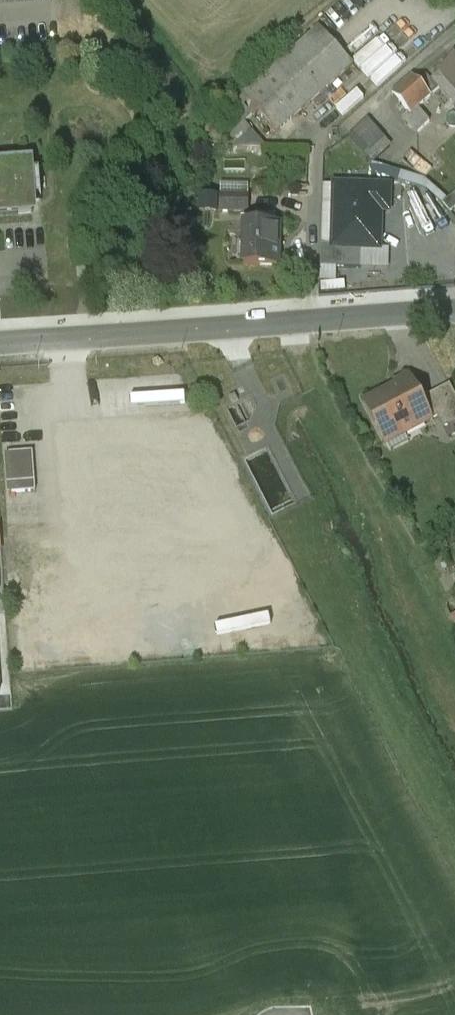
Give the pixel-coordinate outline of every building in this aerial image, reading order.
[(320,29),(245,96),(259,112),(278,134),(353,67),(320,29)] [(433,83),(440,91),(454,107),(454,64),(433,83)] [(427,76),(419,84),(432,98),(440,91),(433,83),(427,76)] [(419,84),(414,78),(393,96),(409,113),(404,118),(419,134),(430,124),(418,110),(432,98),(419,84)] [(245,96),(204,132),(215,146),(220,146),(259,112),(245,96)] [(377,117),(355,133),(370,154),(392,138),(377,117)] [(433,170),(411,153),(403,162),(425,180),(433,170)] [(377,175),(405,179),(406,168),(378,164),(377,175)] [(40,171),(39,172),(39,174),(31,175),(30,165),(0,167),(0,216),(34,213),(32,193),(40,192),(41,198),(42,198),(40,171)] [(299,187),(293,187),(290,192),(293,197),(299,197),(302,192),(299,187)] [(382,192),(336,192),(337,253),(382,253),(382,192)] [(249,197),(221,196),(221,212),(249,213),(249,197)] [(280,226),(245,225),(244,267),(279,268),(280,226)] [(410,380),(366,403),(387,444),(431,421),(421,401),(410,380)] [(421,401),(431,421),(438,417),(444,429),(454,424),(454,395),(450,386),(421,401)] [(41,449),(13,450),(15,491),(43,490),(41,449)] [(215,531),(221,545),(261,529),(251,505),(210,521),(207,512),(184,521),(192,540),(215,531)] [(9,551),(7,523),(0,523),(0,551),(9,551)]
